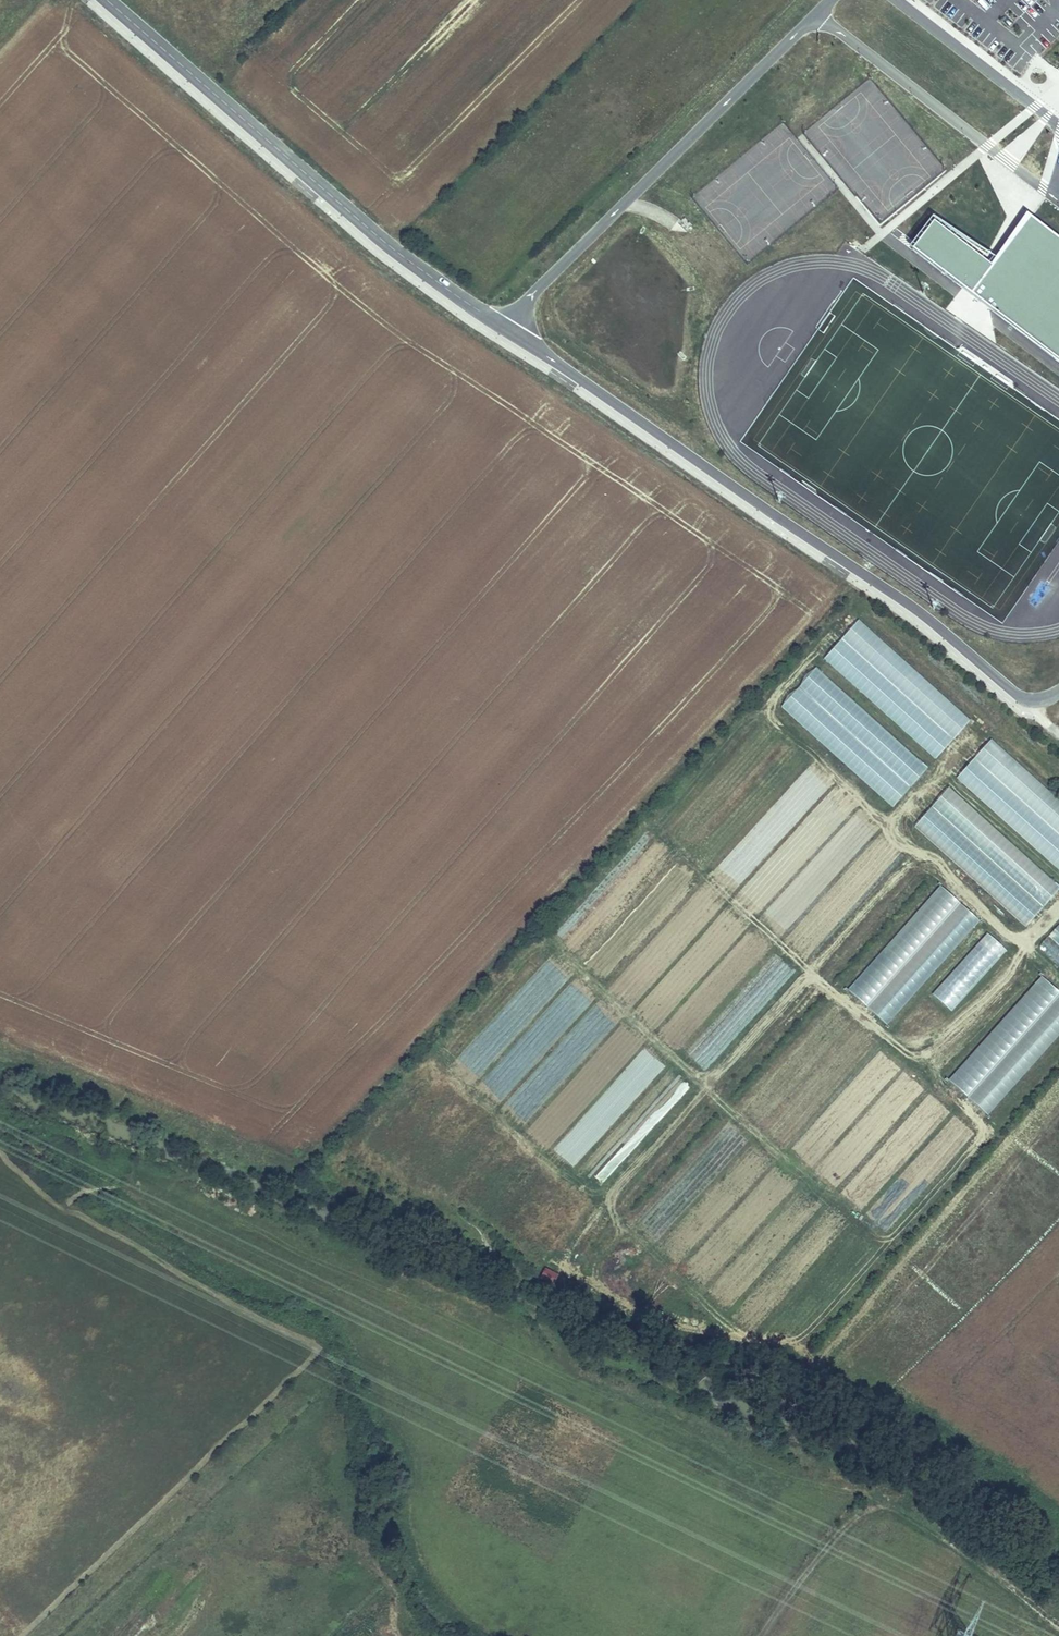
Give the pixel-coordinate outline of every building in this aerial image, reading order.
[(1030,219),(993,270),(934,224),(913,251),(973,296),(1058,362),(1058,241),(1030,219)] [(936,760),(972,720),(858,620),(823,660),(936,760)] [(815,668),(780,709),(894,808),(930,767),(815,668)] [(955,780),(1058,870),(1058,800),(990,740),(955,780)] [(913,829),(1027,927),(1058,891),(1058,884),(948,788),(913,829)] [(1037,948),(1058,968),(1058,924),(1037,948)] [(951,1011),(1007,950),(987,932),(931,993),(951,1011)] [(556,1285),(558,1273),(544,1270),(541,1282),(556,1285)]
